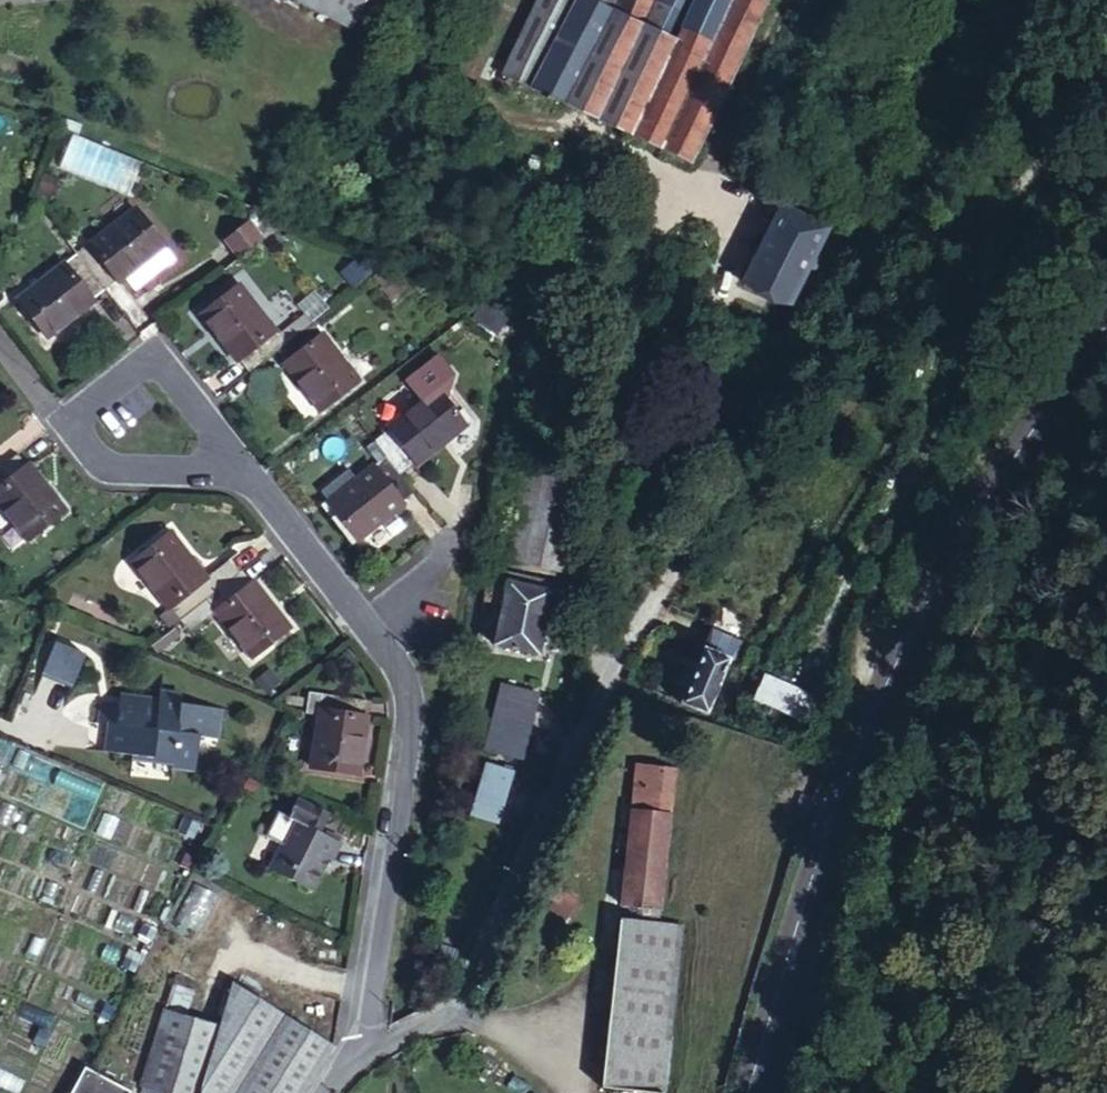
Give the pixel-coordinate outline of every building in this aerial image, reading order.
[(365,0),(294,0),(350,30),(365,0)] [(499,75),(528,88),(616,129),(718,166),(784,1),(782,0),(535,0),(499,75)] [(128,197),(141,165),(72,138),(60,170),(128,197)] [(53,202),(61,183),(46,177),(38,197),(53,202)] [(775,189),(754,243),(811,264),(831,211),(775,189)] [(239,261),(287,223),(254,211),(249,226),(226,244),(239,261)] [(133,214),(88,249),(115,285),(119,290),(127,284),(164,253),(133,214)] [(811,264),(754,243),(742,275),(800,293),(811,264)] [(75,256),(77,259),(104,293),(115,285),(88,249),(87,247),(75,256)] [(176,270),(164,253),(127,284),(138,299),(176,270)] [(94,304),(105,295),(104,293),(77,259),(66,269),(94,304)] [(94,304),(66,269),(21,305),(50,343),(96,307),(94,304)] [(238,362),(265,340),(229,295),(199,318),(235,364),(238,362)] [(317,338),(307,326),(275,352),(285,365),(317,338)] [(317,338),(285,365),(282,367),(317,410),(352,382),(317,338)] [(247,375),(275,352),(265,340),(238,362),(247,375)] [(385,428),(388,432),(411,463),(414,467),(466,427),(437,389),(385,428)] [(388,432),(373,443),(385,460),(397,474),(411,463),(388,432)] [(0,469),(0,490),(28,468),(18,455),(0,469)] [(472,572),(465,615),(485,618),(482,634),(527,642),(542,557),(551,558),(564,472),(504,459),(489,546),(482,544),(477,574),(472,572)] [(411,495),(397,474),(385,460),(373,470),(399,504),(411,495)] [(28,468),(0,490),(0,507),(28,543),(66,513),(30,466),(28,468)] [(402,508),(399,504),(373,470),(325,506),(354,544),(402,508)] [(170,609),(208,580),(172,534),(134,563),(170,609)] [(170,609),(180,622),(181,621),(207,600),(241,574),(231,561),(208,580),(170,609)] [(244,571),(241,574),(207,600),(218,614),(253,585),(244,571)] [(256,583),(253,585),(218,614),(254,660),(292,629),(256,583)] [(207,600),(181,621),(191,634),(218,614),(207,600)] [(679,672),(714,694),(751,636),(710,613),(679,672)] [(78,685),(90,655),(60,643),(47,672),(78,685)] [(484,754),(526,761),(539,688),(496,680),(484,754)] [(165,700),(188,705),(189,696),(167,692),(165,700)] [(164,712),(165,700),(128,694),(125,705),(164,712)] [(228,711),(188,705),(165,700),(164,712),(125,705),(108,702),(105,724),(112,725),(121,727),(117,752),(134,755),(156,759),(156,755),(175,758),(173,768),(172,772),(197,775),(203,739),(223,742),(228,711)] [(307,723),(319,724),(320,717),(322,703),(311,701),(307,723)] [(367,709),(322,703),(320,717),(365,724),(367,709)] [(320,717),(319,724),(312,775),(361,782),(369,724),(365,724),(320,717)] [(121,727),(112,725),(107,751),(117,752),(121,727)] [(658,906),(677,753),(644,745),(621,900),(658,906)] [(156,759),(134,755),(133,762),(173,768),(175,758),(156,755),(156,759)] [(510,770),(487,764),(477,814),(501,819),(510,770)] [(333,867),(343,849),(320,837),(329,821),(300,805),(291,822),(280,817),(268,842),(285,850),(272,876),(313,896),(328,865),(333,867)] [(639,1071),(658,906),(621,900),(600,1065),(639,1071)] [(689,911),(658,906),(639,1071),(664,1074),(689,911)] [(187,1007),(192,988),(175,983),(170,1002),(187,1007)] [(337,1052),(237,987),(225,1029),(170,1014),(147,1083),(175,1092),(311,1092),(337,1052)] [(442,1058),(424,1056),(423,1071),(440,1072),(442,1058)] [(136,1088),(91,1068),(77,1092),(133,1092),(136,1088)]
